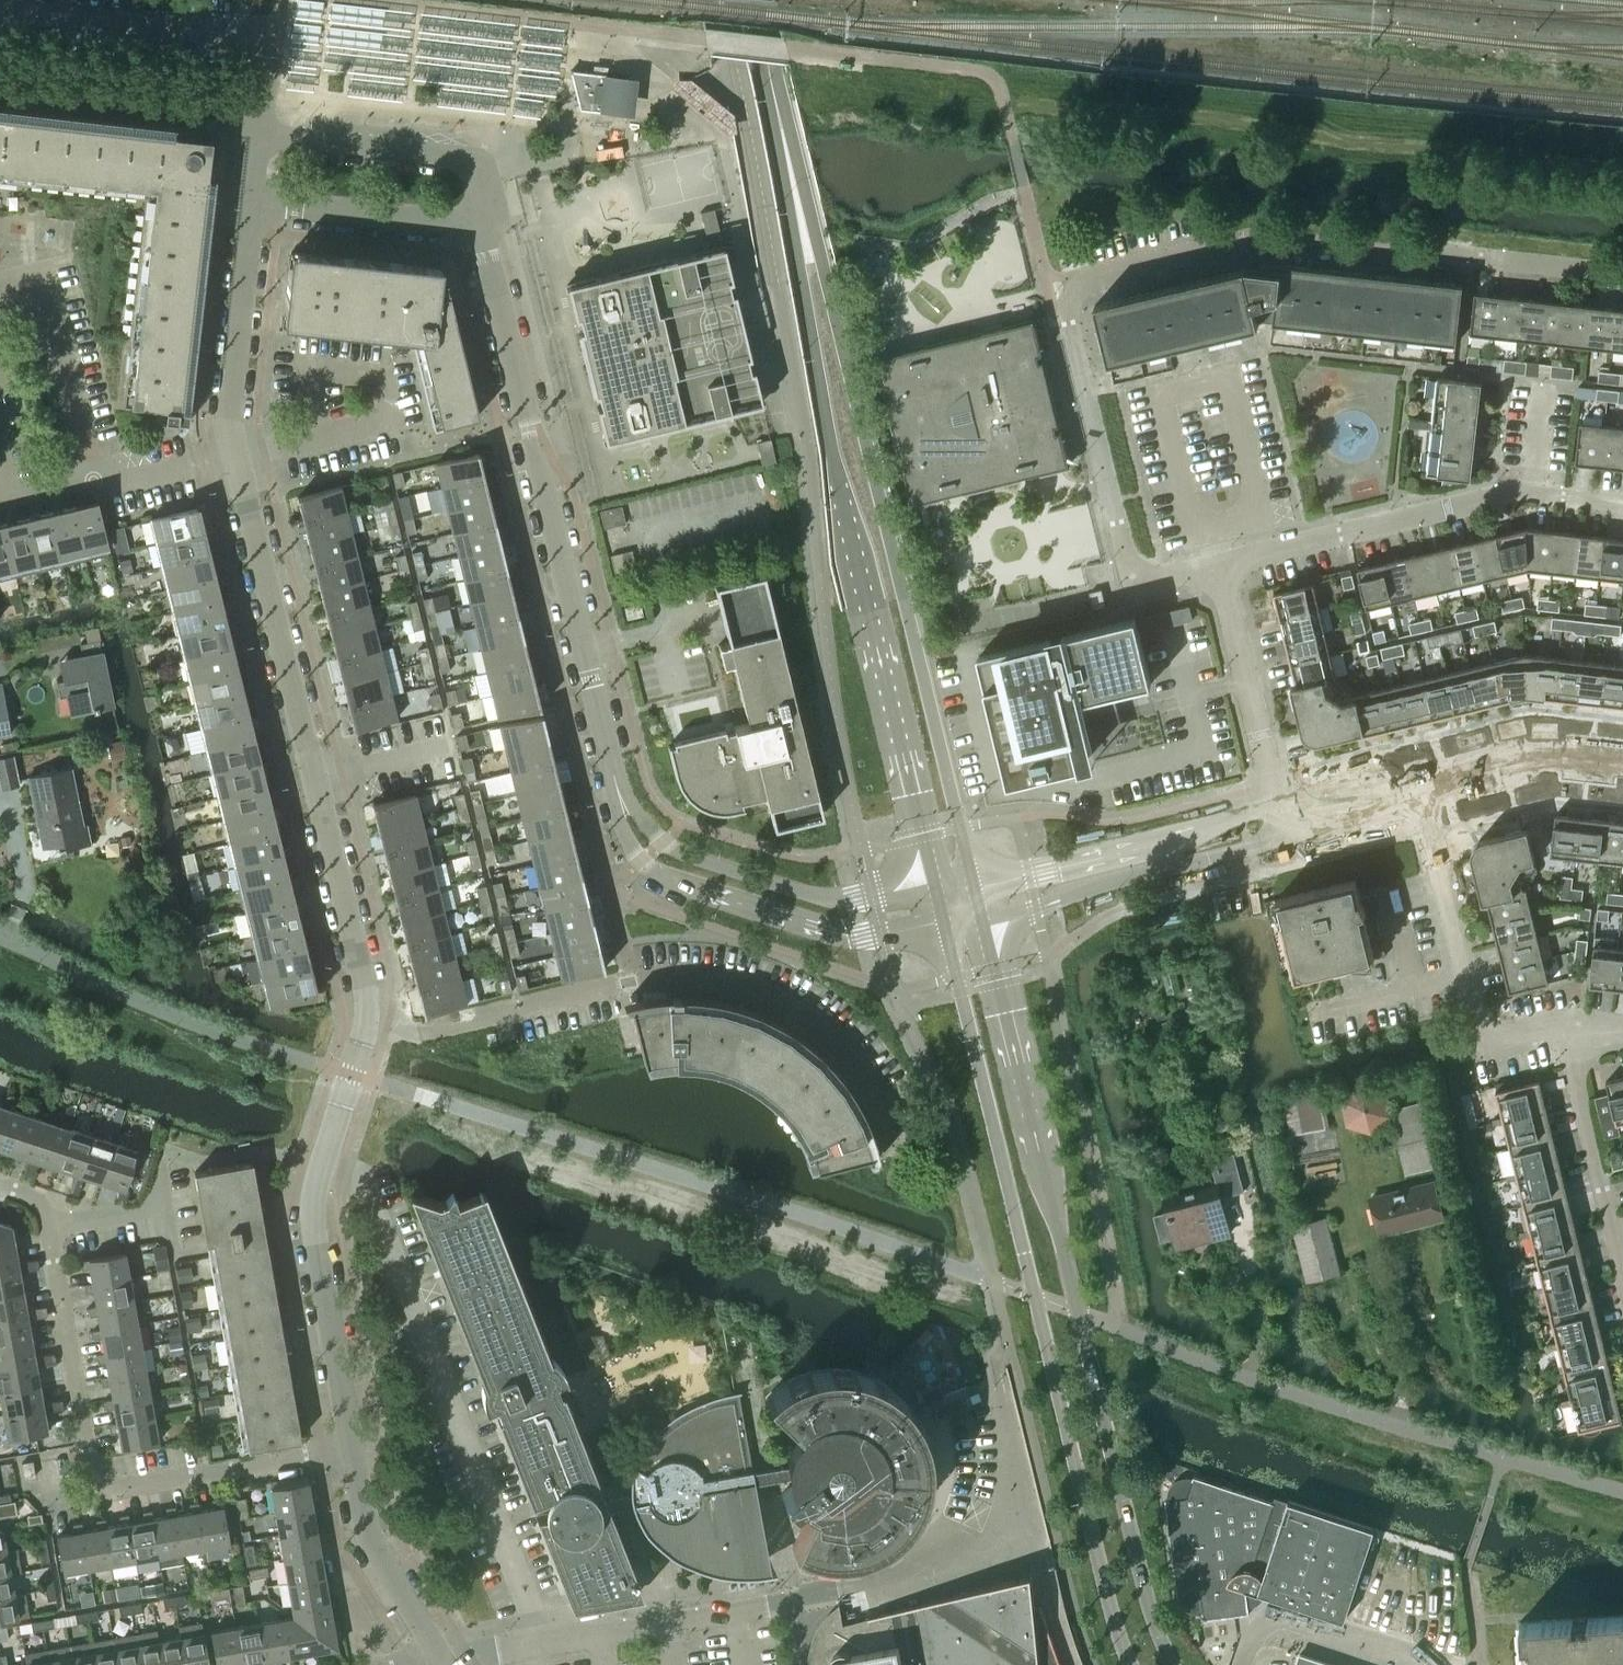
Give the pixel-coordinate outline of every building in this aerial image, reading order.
[(579,108),(602,111),(607,112),(610,113),(614,114),(618,114),(622,114),(620,105),(625,105),(628,78),(606,76),(607,73),(570,69),(579,108)] [(146,192),(122,400),(165,405),(164,416),(188,419),(189,408),(181,407),(208,174),(202,173),(190,171),(191,162),(194,161),(195,161),(196,160),(198,159),(199,157),(200,156),(200,154),(200,153),(200,151),(200,150),(199,148),(198,146),(197,145),(196,145),(194,144),(192,144),(190,144),(188,144),(187,145),(185,146),(184,147),(183,149),(182,151),(173,150),(175,132),(0,112),(0,176),(146,192)] [(700,211),(705,234),(719,230),(714,208),(700,211)] [(692,253),(567,284),(575,318),(597,406),(605,440),(731,410),(756,403),(761,402),(761,400),(754,373),(753,368),(751,368),(749,369),(746,357),(750,356),(742,324),(734,291),(731,292),(727,280),(730,280),(732,279),(730,274),(724,247),(723,245),(723,246),(718,247),(692,253)] [(410,333),(418,331),(441,424),(478,414),(445,277),(441,278),(442,267),(291,251),(282,324),(411,338),(412,338),(410,333)] [(1262,261),(1261,269),(1244,268),(1095,304),(1109,362),(1259,326),(1257,320),(1457,343),(1463,283),(1262,261)] [(1471,333),(1495,335),(1500,295),(1475,292),(1471,333)] [(1495,335),(1519,338),(1523,297),(1500,295),(1495,335)] [(1519,338),(1542,341),(1547,300),(1523,297),(1519,338)] [(1542,341),(1566,343),(1570,303),(1547,300),(1542,341)] [(1566,343),(1589,346),(1594,305),(1570,303),(1566,343)] [(1589,346),(1613,349),(1617,308),(1594,305),(1589,346)] [(1622,350),(1622,309),(1617,308),(1613,349),(1622,350)] [(882,356),(878,357),(886,390),(886,391),(891,389),(893,396),(891,397),(885,398),(885,400),(884,400),(898,461),(900,460),(901,462),(907,460),(909,460),(910,467),(905,468),(913,502),(915,502),(918,501),(945,494),(945,496),(962,492),(961,490),(1021,476),(1022,478),(1038,474),(1038,472),(1069,464),(1061,430),(1053,432),(1051,425),(1059,423),(1059,422),(1061,421),(1046,360),(1044,361),(1044,359),(1036,361),(1034,354),(1042,352),(1034,319),(1002,326),(1002,324),(985,328),(986,330),(926,345),(925,343),(909,347),(909,349),(882,356)] [(1467,366),(1480,368),(1481,356),(1468,354),(1467,366)] [(1504,370),(1515,372),(1516,360),(1505,358),(1504,370)] [(1516,360),(1515,372),(1526,373),(1528,361),(1516,360)] [(1550,376),(1562,377),(1563,365),(1552,364),(1550,376)] [(1563,365),(1562,377),(1573,378),(1574,366),(1563,365)] [(1598,381),(1609,382),(1610,371),(1599,370),(1598,381)] [(1610,371),(1609,382),(1620,384),(1621,373),(1610,371)] [(1438,376),(1433,420),(1432,424),(1477,429),(1482,381),(1438,376)] [(1596,398),(1607,400),(1608,389),(1597,387),(1596,398)] [(278,389),(277,400),(290,402),(291,391),(278,389)] [(1608,389),(1607,400),(1618,401),(1620,390),(1608,389)] [(1408,426),(1420,427),(1421,419),(1409,417),(1408,426)] [(1432,428),(1432,424),(1433,420),(1421,419),(1420,427),(1432,428)] [(1575,462),(1600,465),(1604,424),(1580,422),(1575,462)] [(1432,424),(1432,428),(1427,472),(1472,477),(1477,429),(1432,424)] [(1622,468),(1622,427),(1604,424),(1600,465),(1622,468)] [(756,441),(762,464),(776,460),(770,438),(756,441)] [(478,451),(435,461),(441,485),(481,475),(484,475),(481,464),(478,451)] [(392,472),(395,486),(405,483),(401,470),(392,472)] [(376,476),(380,490),(389,488),(386,474),(376,476)] [(481,475),(441,485),(447,508),(489,498),(486,485),(484,475),(481,475)] [(340,485),(297,496),(301,509),(303,520),(306,519),(346,509),(340,485)] [(489,498),(447,508),(452,531),(492,521),(495,521),(492,510),(489,498)] [(97,499),(72,505),(85,557),(103,553),(102,548),(109,546),(109,545),(107,545),(96,500),(98,500),(97,499)] [(403,519),(413,517),(421,515),(418,503),(410,505),(409,503),(400,505),(403,519)] [(72,505),(49,511),(62,563),(85,557),(72,505)] [(150,517),(157,542),(204,531),(198,505),(196,506),(197,507),(152,518),(152,517),(150,517)] [(306,519),(303,520),(306,530),(309,543),(351,532),(364,529),(358,506),(346,509),(306,519)] [(394,507),(384,510),(385,511),(387,522),(388,523),(397,521),(394,507)] [(49,511),(26,516),(39,568),(62,563),(49,511)] [(26,516),(3,522),(16,574),(39,568),(26,516)] [(413,517),(403,519),(407,533),(416,530),(413,517)] [(397,521),(388,523),(391,537),(400,535),(397,521)] [(492,521),(452,531),(458,554),(501,544),(498,531),(495,521),(492,521)] [(3,522),(0,523),(0,578),(16,574),(3,522)] [(1527,527),(1497,534),(1506,574),(1529,568),(1527,527)] [(1557,530),(1527,527),(1529,568),(1553,571),(1557,530)] [(1581,533),(1557,530),(1553,571),(1576,574),(1581,533)] [(157,542),(162,565),(209,554),(204,531),(157,542)] [(351,532),(309,543),(312,555),(314,566),(317,565),(357,555),(351,532)] [(1605,536),(1581,533),(1576,574),(1600,576),(1605,536)] [(1497,534),(1474,540),(1483,579),(1506,574),(1497,534)] [(1605,536),(1600,576),(1622,579),(1622,538),(1605,536)] [(1474,540),(1451,545),(1460,585),(1483,579),(1474,540)] [(501,544),(458,554),(464,577),(504,568),(506,567),(504,556),(501,544)] [(1451,545),(1428,551),(1437,591),(1460,585),(1451,545)] [(411,551),(414,565),(424,563),(420,549),(411,551)] [(1428,551),(1405,556),(1414,596),(1437,591),(1428,551)] [(396,556),(399,569),(408,567),(405,553),(396,556)] [(162,565),(168,588),(215,577),(209,554),(162,565)] [(317,565),(314,566),(317,576),(320,589),(363,578),(357,555),(317,565)] [(1405,556),(1382,562),(1391,602),(1414,596),(1405,556)] [(1391,602),(1382,562),(1358,568),(1367,607),(1391,602)] [(424,563),(414,565),(418,579),(427,576),(424,563)] [(408,567),(399,569),(402,583),(412,581),(408,567)] [(504,568),(464,577),(469,601),(512,590),(509,577),(506,567),(504,568)] [(747,722),(667,741),(675,774),(676,779),(678,782),(680,786),(682,790),(685,793),(687,796),(691,799),(694,801),(697,804),(701,806),(705,807),(709,809),(713,810),(717,810),(721,810),(726,810),(730,810),(734,809),(743,807),(742,802),(766,796),(773,826),(822,814),(763,572),(714,584),(728,641),(718,643),(723,664),(733,662),(747,722)] [(1342,576),(1345,588),(1355,586),(1352,573),(1342,576)] [(168,588),(173,611),(221,600),(215,577),(168,588)] [(363,578),(320,589),(323,602),(326,612),(328,611),(368,602),(363,578)] [(1274,592),(1280,616),(1320,607),(1314,583),(1274,592)] [(1102,588),(1090,591),(1094,607),(1106,604),(1102,588)] [(512,590),(469,601),(475,624),(515,614),(518,613),(515,603),(512,590)] [(422,598),(426,611),(435,609),(432,595),(422,598)] [(1523,595),(1512,598),(1515,608),(1526,606),(1523,595)] [(1537,608),(1549,609),(1550,598),(1539,597),(1537,608)] [(1515,608),(1512,598),(1501,600),(1504,611),(1515,608)] [(1550,598),(1549,609),(1560,611),(1561,600),(1550,598)] [(173,611),(179,634),(226,623),(221,600),(173,611)] [(407,602),(410,616),(420,614),(416,600),(407,602)] [(328,611),(326,612),(328,623),(331,635),(374,625),(368,602),(328,611)] [(624,606),(627,618),(643,614),(640,602),(624,606)] [(1585,613),(1596,615),(1597,604),(1586,602),(1585,613)] [(1597,604),(1596,615),(1607,616),(1608,605),(1597,604)] [(1280,616),(1285,639),(1325,630),(1334,628),(1328,605),(1320,607),(1280,616)] [(1477,606),(1466,609),(1469,620),(1480,617),(1477,606)] [(435,609),(426,611),(429,625),(439,623),(435,609)] [(1469,620),(1466,609),(1455,611),(1458,622),(1469,620)] [(1350,612),(1353,623),(1364,620),(1361,610),(1350,612)] [(515,614),(475,624),(481,647),(523,636),(520,624),(518,613),(515,614)] [(420,614),(410,616),(414,630),(423,627),(420,614)] [(1552,616),(1551,627),(1562,628),(1563,617),(1552,616)] [(1066,696),(1077,694),(1079,700),(1152,682),(1136,617),(1063,635),(1064,637),(1052,640),(1052,637),(979,655),(1009,782),(1082,764),(1072,721),(1073,720),(1071,710),(1069,711),(1066,696)] [(1431,617),(1420,620),(1423,631),(1434,628),(1431,617)] [(1563,617),(1562,628),(1573,630),(1576,633),(1585,634),(1587,620),(1574,619),(1563,617)] [(1364,620),(1353,623),(1356,634),(1366,631),(1364,620)] [(1423,631),(1420,620),(1409,623),(1412,633),(1423,631)] [(1495,620),(1484,622),(1487,633),(1498,630),(1495,620)] [(1587,620),(1585,634),(1594,635),(1598,632),(1609,634),(1610,623),(1599,621),(1587,620)] [(1487,633),(1484,622),(1473,625),(1476,636),(1487,633)] [(179,634),(185,657),(232,646),(226,623),(179,634)] [(1610,623),(1609,634),(1620,635),(1621,624),(1610,623)] [(374,625),(331,635),(334,648),(337,658),(340,658),(380,648),(374,625)] [(1461,628),(1438,633),(1441,644),(1452,641),(1456,643),(1464,641),(1461,628)] [(1373,631),(1376,642),(1387,639),(1384,629),(1373,631)] [(1285,639),(1291,662),(1331,653),(1325,630),(1285,639)] [(1441,644),(1438,633),(1427,636),(1430,647),(1441,644)] [(523,636),(481,647),(486,670),(526,660),(529,659),(526,649),(523,636)] [(59,694),(67,692),(71,712),(93,707),(93,709),(98,708),(98,706),(113,703),(99,638),(80,643),(82,654),(66,658),(70,676),(56,678),(59,694)] [(1357,641),(1360,652),(1371,650),(1368,638),(1357,641)] [(434,644),(437,658),(446,655),(443,641),(434,644)] [(1403,642),(1392,645),(1394,655),(1405,653),(1403,642)] [(340,658),(337,658),(340,669),(343,681),(385,671),(397,668),(392,645),(380,648),(340,658)] [(1394,655),(1392,645),(1381,647),(1384,658),(1394,655)] [(185,657),(190,680),(237,669),(232,646),(185,657)] [(418,648),(421,662),(431,660),(427,646),(418,648)] [(1366,655),(1369,666),(1380,663),(1378,652),(1366,655)] [(1291,662),(1296,684),(1297,685),(1336,676),(1331,653),(1291,662)] [(1526,654),(1493,661),(1503,701),(1528,695),(1526,654)] [(1559,657),(1526,654),(1528,695),(1555,698),(1559,657)] [(446,655),(437,658),(440,671),(450,669),(446,655)] [(1582,660),(1559,657),(1555,698),(1578,700),(1582,660)] [(526,660),(486,670),(492,693),(534,682),(531,670),(529,659),(526,660)] [(431,660),(421,662),(425,676),(434,673),(431,660)] [(1606,663),(1582,660),(1578,700),(1602,703),(1606,663)] [(1493,661),(1470,667),(1480,706),(1503,701),(1493,661)] [(1606,663),(1602,703),(1622,706),(1622,665),(1606,663)] [(1470,667),(1447,673),(1457,712),(1480,706),(1470,667)] [(385,671),(343,681),(346,694),(348,704),(351,704),(391,694),(403,691),(397,668),(385,671)] [(190,680),(196,704),(243,692),(237,669),(190,680)] [(1447,673),(1424,678),(1434,718),(1457,712),(1447,673)] [(1296,684),(1292,685),(1302,729),(1303,729),(1304,733),(1308,737),(1312,740),(1316,741),(1321,740),(1322,740),(1362,730),(1363,730),(1355,695),(1356,695),(1354,687),(1336,676),(1297,685),(1296,684)] [(1424,678),(1401,684),(1410,723),(1434,718),(1424,678)] [(534,682),(492,693),(498,717),(538,707),(540,706),(537,695),(534,682)] [(1401,684),(1378,689),(1387,729),(1410,723),(1401,684)] [(2,686),(0,687),(0,734),(10,732),(2,686)] [(445,690),(448,703),(458,701),(454,688),(445,690)] [(1378,689),(1356,695),(1355,695),(1363,730),(1362,730),(1363,735),(1387,729),(1378,689)] [(196,704),(202,727),(249,715),(243,692),(196,704)] [(429,694),(433,708),(442,706),(439,692),(429,694)] [(351,704),(348,704),(351,715),(354,728),(397,718),(391,694),(351,704)] [(451,713),(454,727),(463,724),(460,711),(451,713)] [(539,713),(499,723),(505,747),(548,737),(545,724),(542,713),(539,713)] [(202,727),(207,750),(254,738),(249,715),(202,727)] [(456,735),(459,748),(469,746),(465,732),(456,735)] [(548,737),(505,747),(511,770),(551,760),(553,760),(551,749),(548,737)] [(207,750),(213,773),(260,761),(254,738),(207,750)] [(2,788),(19,785),(12,755),(0,757),(0,780),(2,788)] [(461,758),(465,771),(474,769),(471,755),(461,758)] [(551,760),(511,770),(516,793),(559,783),(556,770),(553,760),(551,760)] [(213,773),(218,796),(266,784),(260,761),(213,773)] [(28,775),(43,847),(70,841),(71,846),(91,842),(87,823),(82,824),(70,767),(28,775)] [(559,783),(516,793),(522,816),(562,806),(564,806),(562,795),(559,783)] [(218,796),(224,819),(271,807),(266,784),(218,796)] [(469,790),(473,804),(482,801),(479,788),(469,790)] [(454,794),(457,808),(466,806),(463,792),(454,794)] [(375,803),(372,804),(375,815),(378,827),(421,817),(415,793),(375,803)] [(482,801),(473,804),(476,817),(485,815),(482,801)] [(466,806),(457,808),(460,822),(470,820),(466,806)] [(562,806),(522,816),(527,839),(570,829),(567,816),(564,806),(562,806)] [(224,819),(230,842),(277,830),(271,807),(224,819)] [(1551,854),(1576,857),(1580,816),(1555,813),(1551,854)] [(1576,857),(1599,859),(1604,819),(1580,816),(1576,857)] [(421,817),(378,827),(381,840),(384,850),(386,850),(426,840),(421,817)] [(1599,859),(1622,862),(1622,858),(1622,821),(1604,819),(1599,859)] [(1473,847),(1472,852),(1472,857),(1483,901),(1487,899),(1487,898),(1527,888),(1538,870),(1527,827),(1484,838),(1479,840),(1476,843),(1473,847)] [(570,829),(527,839),(533,862),(573,853),(576,852),(573,842),(570,829)] [(230,842),(235,865),(282,854),(277,830),(230,842)] [(480,836),(484,850),(493,847),(490,834),(480,836)] [(465,840),(468,854),(478,852),(474,838),(465,840)] [(386,850),(384,850),(386,861),(389,873),(432,863),(426,840),(386,850)] [(493,847),(484,850),(487,864),(497,861),(493,847)] [(478,852),(468,854),(472,868),(481,866),(478,852)] [(573,853),(533,862),(539,886),(581,875),(578,863),(576,852),(573,853)] [(235,865),(241,888),(288,877),(282,854),(235,865)] [(432,863),(389,873),(392,886),(395,897),(398,896),(438,886),(432,863)] [(581,875),(539,886),(544,909),(584,899),(587,898),(584,888),(581,875)] [(1572,887),(1573,876),(1562,875),(1561,886),(1572,887)] [(241,888),(246,911),(294,900),(288,877),(241,888)] [(1356,878),(1264,900),(1283,979),(1386,954),(1377,917),(1366,920),(1356,878)] [(492,883),(495,896),(505,894),(501,880),(492,883)] [(476,887),(480,901),(489,898),(486,885),(476,887)] [(398,896),(395,897),(398,907),(401,920),(443,910),(438,886),(398,896)] [(1572,887),(1561,886),(1560,897),(1571,898),(1572,887)] [(1584,889),(1572,887),(1571,898),(1582,900),(1584,889)] [(1487,899),(1492,921),(1532,911),(1527,888),(1487,898),(1487,899)] [(1607,902),(1618,904),(1619,893),(1608,891),(1607,902)] [(505,894),(495,896),(499,910),(508,908),(505,894)] [(489,898),(480,901),(483,915),(492,912),(489,898)] [(584,899),(544,909),(550,932),(592,921),(589,909),(587,898),(584,899)] [(246,911),(252,934),(299,923),(294,900),(246,911)] [(1579,917),(1590,919),(1592,907),(1581,906),(1579,917)] [(1597,919),(1608,920),(1609,909),(1598,908),(1597,919)] [(443,910),(401,920),(404,932),(406,943),(409,942),(449,933),(443,910)] [(1492,921),(1498,944),(1538,934),(1532,911),(1492,921)] [(592,921),(550,932),(556,955),(596,945),(598,944),(595,934),(592,921)] [(252,934),(258,957),(305,946),(299,923),(252,934)] [(503,929),(506,942),(516,940),(512,926),(503,929)] [(488,933),(491,947),(500,945),(497,931),(488,933)] [(409,942),(406,943),(409,954),(412,966),(454,956),(449,933),(409,942)] [(1498,944),(1503,967),(1543,957),(1538,934),(1498,944)] [(1589,985),(1614,988),(1619,947),(1620,939),(1595,936),(1594,945),(1589,985)] [(1577,938),(1576,949),(1587,951),(1588,940),(1577,938)] [(516,940),(506,942),(510,956),(519,954),(516,940)] [(596,945),(556,955),(561,978),(604,968),(601,955),(598,944),(596,945)] [(500,945),(491,947),(494,961),(504,958),(500,945)] [(258,957),(263,980),(310,969),(305,946),(258,957)] [(1622,989),(1622,948),(1619,947),(1614,988),(1622,989)] [(1587,951),(1576,949),(1574,961),(1585,962),(1587,951)] [(454,956),(412,966),(415,978),(418,989),(420,988),(460,979),(454,956)] [(1543,957),(1503,967),(1509,991),(1549,981),(1543,957)] [(310,969),(263,980),(269,1006),(271,1005),(270,1004),(315,993),(315,994),(317,994),(310,969)] [(514,976),(518,989),(527,987),(524,973),(514,976)] [(499,980),(502,994),(512,991),(508,978),(499,980)] [(420,988),(418,989),(420,1000),(423,1013),(466,1002),(460,979),(420,988)] [(630,1001),(623,1003),(623,1004),(624,1004),(626,1010),(631,1008),(641,1051),(644,1063),(645,1063),(659,1060),(674,1059),(688,1059),(702,1061),(716,1064),(730,1068),(743,1074),(755,1082),(751,1088),(763,1096),(774,1106),(784,1117),(792,1129),(799,1142),(805,1155),(809,1169),(816,1168),(822,1166),(871,1153),(872,1159),(878,1158),(879,1158),(877,1151),(874,1138),(869,1126),(864,1115),(859,1103),(853,1092),(846,1082),(838,1072),(830,1062),(821,1053),(811,1044),(801,1036),(791,1029),(780,1022),(768,1016),(757,1011),(745,1006),(733,1003),(720,1000),(708,997),(695,996),(683,995),(669,995),(655,997),(642,998),(630,1001)] [(1609,1093),(1595,1097),(1605,1137),(1620,1133),(1618,1123),(1622,1121),(1622,1076),(1606,1080),(1609,1093)] [(1503,1119),(1547,1108),(1540,1079),(1496,1090),(1502,1116),(1498,1117),(1499,1123),(1503,1121),(1503,1119)] [(1473,1124),(1478,1122),(1470,1088),(1467,1089),(1461,1091),(1469,1125),(1473,1124)] [(1391,1110),(1405,1174),(1434,1166),(1427,1137),(1431,1136),(1424,1102),(1391,1110)] [(24,1113),(2,1106),(0,1110),(0,1148),(12,1151),(24,1113)] [(1510,1147),(1554,1136),(1547,1108),(1503,1119),(1503,1121),(1510,1147)] [(34,1159),(47,1120),(24,1113),(12,1151),(29,1157),(34,1159)] [(57,1166),(69,1128),(47,1120),(34,1159),(29,1157),(26,1166),(36,1169),(39,1160),(57,1166)] [(57,1166),(74,1172),(79,1173),(92,1135),(69,1128),(57,1166)] [(84,1175),(102,1181),(114,1142),(92,1135),(79,1173),(74,1172),(71,1181),(81,1184),(84,1175)] [(1517,1175),(1561,1164),(1554,1136),(1510,1147),(1516,1172),(1511,1174),(1513,1179),(1517,1178),(1517,1175)] [(116,1196),(126,1199),(129,1188),(125,1187),(137,1150),(114,1142),(102,1181),(119,1186),(116,1196)] [(1165,1197),(1168,1210),(1155,1214),(1162,1239),(1174,1236),(1175,1240),(1212,1230),(1214,1237),(1230,1232),(1221,1196),(1244,1190),(1234,1152),(1210,1158),(1217,1184),(1165,1197)] [(1613,1169),(1622,1167),(1622,1157),(1622,1155),(1610,1158),(1613,1169)] [(252,1161),(194,1171),(206,1242),(212,1241),(248,1447),(300,1438),(252,1161)] [(1524,1203),(1568,1193),(1561,1164),(1517,1175),(1517,1178),(1524,1203)] [(32,1179),(36,1169),(26,1166),(23,1176),(32,1179)] [(77,1194),(81,1184),(71,1181),(68,1191),(77,1194)] [(1372,1197),(1379,1228),(1410,1220),(1411,1225),(1443,1217),(1434,1181),(1372,1197)] [(437,1201),(409,1191),(484,1383),(483,1383),(483,1382),(482,1382),(482,1383),(481,1388),(482,1395),(482,1396),(483,1401),(485,1407),(486,1409),(487,1409),(487,1408),(487,1407),(493,1404),(495,1404),(496,1403),(500,1414),(499,1415),(497,1416),(531,1501),(550,1494),(553,1510),(536,1513),(572,1605),(620,1596),(642,1592),(631,1563),(630,1564),(619,1536),(620,1535),(609,1507),(631,1503),(633,1509),(635,1512),(637,1516),(640,1520),(642,1523),(647,1529),(648,1531),(653,1535),(659,1539),(661,1540),(679,1549),(697,1555),(713,1558),(716,1559),(735,1560),(755,1559),(768,1556),(768,1555),(767,1555),(754,1481),(790,1475),(789,1472),(788,1468),(788,1463),(752,1470),(739,1396),(740,1396),(740,1394),(736,1395),(722,1398),(702,1405),(696,1408),(683,1414),(665,1426),(660,1430),(653,1435),(647,1440),(643,1444),(642,1447),(637,1453),(633,1461),(632,1463),(631,1469),(629,1477),(629,1485),(629,1491),(604,1496),(596,1476),(562,1390),(560,1391),(555,1380),(556,1380),(558,1379),(564,1376),(565,1377),(565,1378),(566,1378),(566,1377),(561,1366),(551,1355),(551,1356),(550,1356),(549,1357),(483,1189),(456,1200),(452,1189),(445,1197),(437,1201)] [(1530,1232),(1574,1221),(1568,1193),(1524,1203),(1530,1229),(1525,1230),(1527,1236),(1531,1234),(1530,1232)] [(1295,1227),(1308,1278),(1338,1270),(1325,1219),(1295,1227)] [(12,1225),(0,1221),(0,1235),(12,1225)] [(1537,1260),(1581,1249),(1574,1221),(1530,1232),(1531,1234),(1537,1260)] [(19,1266),(18,1261),(12,1225),(0,1235),(0,1269),(19,1266)] [(516,1236),(506,1240),(520,1274),(541,1266),(531,1241),(516,1236)] [(1544,1288),(1588,1277),(1581,1249),(1537,1260),(1544,1285),(1539,1287),(1540,1292),(1545,1291),(1544,1288)] [(92,1282),(129,1276),(125,1252),(79,1260),(81,1269),(90,1267),(92,1281),(92,1282)] [(28,1259),(29,1269),(39,1267),(38,1258),(28,1259)] [(23,1289),(20,1271),(29,1269),(28,1259),(18,1261),(19,1266),(0,1269),(0,1293),(23,1289)] [(547,1266),(544,1275),(564,1282),(567,1273),(547,1266)] [(96,1305),(133,1299),(129,1276),(92,1282),(92,1281),(83,1283),(85,1292),(94,1290),(96,1305)] [(1544,1288),(1545,1291),(1551,1316),(1595,1305),(1588,1277),(1544,1288)] [(27,1313),(26,1308),(23,1289),(0,1293),(0,1318),(27,1313)] [(100,1328),(137,1322),(133,1299),(96,1305),(88,1306),(89,1315),(98,1313),(100,1328)] [(36,1306),(38,1316),(48,1314),(46,1305),(36,1306)] [(1558,1344),(1602,1333),(1595,1305),(1551,1316),(1557,1342),(1553,1343),(1554,1348),(1559,1347),(1558,1344)] [(31,1336),(28,1318),(38,1316),(36,1306),(26,1308),(27,1313),(0,1318),(0,1342),(31,1336)] [(105,1352),(141,1345),(137,1322),(100,1328),(92,1329),(93,1338),(102,1337),(104,1351),(105,1352)] [(1559,1347),(1565,1372),(1609,1362),(1602,1333),(1558,1344),(1559,1347)] [(35,1360),(34,1355),(31,1336),(0,1342),(0,1366),(35,1360)] [(109,1375),(145,1369),(141,1345),(105,1352),(104,1351),(96,1353),(97,1362),(106,1360),(109,1375)] [(44,1353),(46,1363),(56,1361),(54,1351),(44,1353)] [(39,1383),(36,1364),(46,1363),(44,1353),(34,1355),(35,1360),(0,1366),(0,1390),(39,1383)] [(1572,1403),(1572,1400),(1616,1390),(1609,1362),(1565,1372),(1571,1398),(1566,1399),(1568,1404),(1572,1403)] [(792,1479),(793,1483),(781,1493),(791,1501),(801,1494),(804,1496),(806,1498),(809,1500),(812,1502),(791,1545),(799,1548),(806,1551),(814,1553),(822,1555),(831,1555),(839,1555),(847,1554),(855,1553),(863,1550),(871,1547),(878,1544),(885,1540),(892,1535),(898,1529),(904,1523),(909,1517),(913,1510),(917,1503),(921,1496),(923,1488),(925,1480),(926,1472),(927,1463),(927,1455),(926,1447),(924,1440),(922,1432),(919,1424),(916,1417),(912,1410),(907,1404),(902,1398),(896,1392),(890,1387),(883,1382),(876,1378),(869,1375),(861,1372),(853,1370),(846,1369),(838,1368),(830,1368),(821,1369),(814,1370),(806,1372),(798,1375),(791,1378),(784,1382),(777,1387),(771,1392),(765,1398),(800,1431),(797,1434),(795,1437),(793,1441),(791,1444),(790,1448),(789,1452),(788,1455),(788,1459),(788,1463),(788,1468),(789,1472),(790,1475),(792,1479)] [(110,1383),(113,1398),(149,1392),(145,1369),(109,1375),(100,1376),(101,1385),(110,1383)] [(3,1413),(43,1406),(42,1401),(39,1383),(0,1390),(0,1394),(3,1413)] [(1572,1400),(1572,1403),(1579,1430),(1584,1428),(1584,1431),(1584,1432),(1585,1433),(1588,1433),(1590,1433),(1593,1433),(1595,1432),(1597,1432),(1599,1431),(1600,1430),(1602,1428),(1601,1427),(1600,1424),(1622,1419),(1616,1390),(1572,1400)] [(114,1407),(117,1421),(117,1422),(154,1415),(149,1392),(113,1398),(104,1399),(106,1408),(114,1407)] [(62,1398),(52,1400),(54,1409),(64,1407),(62,1398)] [(43,1406),(3,1413),(8,1438),(48,1431),(44,1411),(54,1409),(52,1400),(42,1401),(43,1406)] [(117,1421),(108,1423),(110,1431),(118,1430),(121,1447),(158,1441),(154,1415),(117,1422),(117,1421)] [(35,1475),(32,1460),(21,1462),(24,1477),(35,1475)] [(1194,1612),(1198,1613),(1202,1613),(1203,1619),(1250,1612),(1249,1607),(1253,1606),(1263,1597),(1265,1593),(1345,1619),(1375,1528),(1289,1500),(1275,1496),(1274,1501),(1194,1475),(1193,1477),(1189,1476),(1184,1476),(1180,1477),(1176,1479),(1173,1482),(1170,1486),(1168,1490),(1168,1494),(1168,1498),(1166,1499),(1178,1596),(1180,1596),(1182,1600),(1183,1604),(1186,1607),(1190,1610),(1194,1612)] [(271,1486),(275,1511),(312,1504),(307,1480),(271,1486)] [(11,1499),(10,1492),(0,1494),(0,1501),(11,1499)] [(199,1509),(205,1546),(229,1542),(221,1497),(213,1498),(214,1507),(200,1509),(199,1509)] [(235,1498),(237,1508),(246,1506),(244,1497),(235,1498)] [(12,1506),(11,1499),(0,1501),(0,1508),(12,1506)] [(176,1514),(182,1550),(205,1546),(199,1509),(200,1509),(198,1501),(189,1502),(191,1511),(176,1513),(176,1514)] [(275,1511),(279,1534),(316,1528),(312,1504),(275,1511)] [(153,1518),(152,1518),(159,1554),(161,1565),(184,1561),(182,1550),(176,1514),(176,1513),(175,1505),(166,1506),(167,1515),(153,1518)] [(246,1506),(237,1508),(239,1518),(248,1516),(246,1506)] [(129,1522),(136,1558),(159,1554),(152,1518),(153,1518),(152,1509),(143,1510),(144,1519),(130,1522),(129,1522)] [(24,1514),(26,1523),(38,1521),(36,1512),(24,1514)] [(121,1523),(106,1526),(112,1562),(136,1558),(129,1522),(130,1522),(128,1513),(119,1514),(121,1523)] [(98,1527),(83,1530),(89,1566),(112,1562),(106,1526),(105,1517),(96,1519),(98,1527)] [(83,1530),(82,1521),(73,1523),(74,1531),(57,1534),(63,1571),(89,1566),(83,1530)] [(279,1534),(283,1558),(320,1551),(316,1528),(279,1534)] [(37,1538),(39,1549),(47,1548),(45,1537),(37,1538)] [(243,1545),(245,1555),(254,1553),(253,1543),(243,1545)] [(10,1572),(20,1570),(16,1548),(6,1550),(0,1551),(0,1573),(10,1572)] [(47,1548),(39,1549),(41,1560),(49,1559),(47,1548)] [(283,1558),(287,1581),(324,1575),(320,1551),(283,1558)] [(254,1553),(245,1555),(247,1565),(256,1563),(254,1553)] [(267,1565),(257,1567),(259,1576),(269,1575),(267,1565)] [(259,1576),(257,1567),(248,1569),(249,1578),(259,1576)] [(13,1594),(10,1572),(0,1573),(0,1596),(13,1594)] [(287,1581),(292,1604),(328,1598),(324,1575),(287,1581)] [(818,1660),(819,1664),(1062,1664),(1040,1604),(1035,1604),(1034,1588),(1032,1588),(1032,1589),(1030,1588),(1031,1588),(1031,1587),(1032,1587),(1032,1586),(1032,1585),(1033,1584),(1033,1583),(1033,1582),(1033,1581),(1033,1580),(1032,1579),(1032,1578),(1031,1577),(1030,1576),(1029,1576),(1028,1575),(1027,1575),(1026,1575),(1025,1575),(1024,1575),(1023,1575),(1022,1576),(1021,1576),(1020,1577),(1020,1578),(1019,1578),(1019,1579),(1018,1580),(1017,1578),(1018,1578),(1017,1577),(861,1618),(844,1623),(842,1613),(838,1616),(835,1619),(832,1622),(829,1626),(827,1630),(824,1634),(823,1638),(821,1642),(820,1646),(819,1651),(819,1655),(818,1660)] [(44,1577),(46,1588),(54,1587),(52,1576),(44,1577)] [(233,1586),(235,1595),(244,1594),(242,1584),(233,1586)] [(229,1586),(219,1588),(221,1597),(230,1596),(229,1586)] [(54,1587),(46,1588),(47,1599),(56,1598),(54,1587)] [(221,1597),(219,1588),(209,1590),(211,1599),(221,1597)] [(0,1596),(0,1620),(28,1615),(24,1592),(13,1594),(0,1596)] [(185,1594),(174,1596),(175,1604),(186,1602),(185,1594)] [(244,1594),(235,1595),(236,1605),(246,1603),(244,1594)] [(175,1604),(174,1596),(163,1598),(164,1606),(175,1604)] [(292,1604),(294,1616),(337,1646),(328,1598),(292,1604)] [(141,1602),(130,1604),(131,1612),(142,1610),(141,1602)] [(131,1612),(130,1604),(119,1605),(120,1614),(131,1612)] [(97,1609),(86,1611),(87,1620),(98,1618),(97,1609)] [(87,1620),(86,1611),(75,1613),(76,1622),(87,1620)] [(1520,1621),(1522,1643),(1530,1642),(1532,1664),(1622,1664),(1622,1613),(1589,1616),(1520,1621)] [(64,1615),(42,1619),(43,1628),(66,1624),(64,1615)] [(294,1616),(282,1618),(289,1654),(337,1646),(294,1616)] [(282,1618),(259,1622),(265,1659),(289,1654),(282,1618)] [(43,1628),(42,1619),(31,1621),(32,1630),(43,1628)] [(179,1626),(181,1636),(186,1664),(209,1664),(202,1622),(179,1626)] [(259,1622),(236,1626),(242,1663),(265,1659),(259,1622)] [(236,1626),(211,1630),(217,1664),(229,1664),(242,1663),(236,1626)] [(135,1633),(140,1664),(163,1664),(159,1640),(157,1629),(135,1633)] [(115,1648),(118,1664),(140,1664),(135,1633),(113,1637),(115,1648)] [(159,1640),(163,1664),(186,1664),(181,1636),(159,1640)] [(91,1641),(95,1664),(118,1664),(115,1648),(113,1637),(91,1641)] [(69,1645),(72,1664),(95,1664),(91,1641),(69,1645)] [(47,1649),(49,1660),(50,1664),(72,1664),(69,1645),(47,1649)] [(25,1653),(27,1663),(27,1664),(50,1664),(49,1660),(47,1649),(25,1653)] [(1300,1653),(1296,1664),(1335,1664),(1300,1653)]
